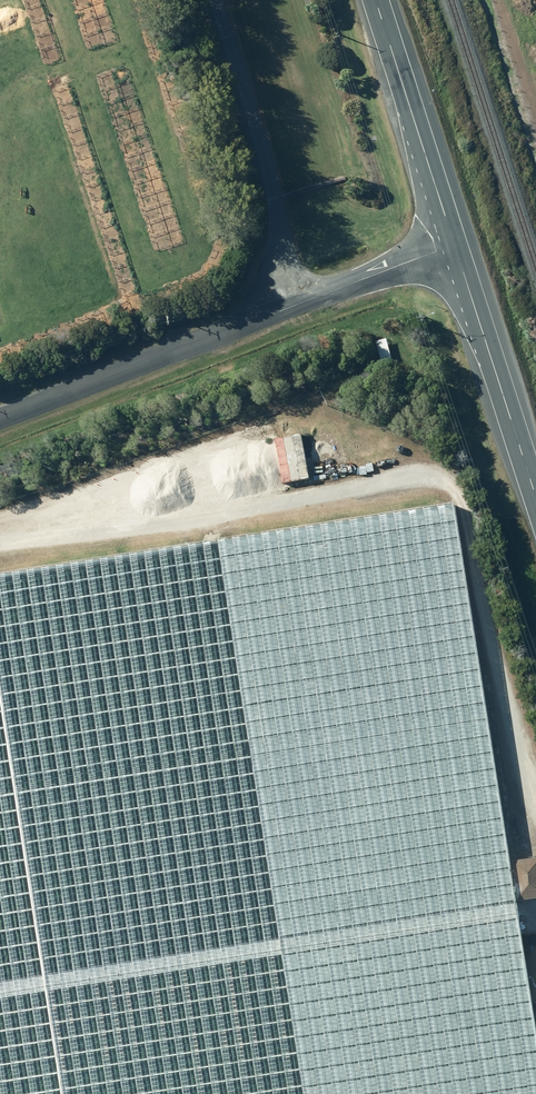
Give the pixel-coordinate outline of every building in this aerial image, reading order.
[(510,866),(453,508),(0,580),(0,655),(51,975),(516,901),(517,901),(510,866)] [(41,975),(0,709),(0,982),(41,975)] [(517,901),(535,898),(535,861),(510,866),(517,901)] [(51,988),(66,1093),(535,1093),(535,1005),(523,918),(51,988)] [(43,988),(0,995),(0,1093),(60,1093),(43,988)]
